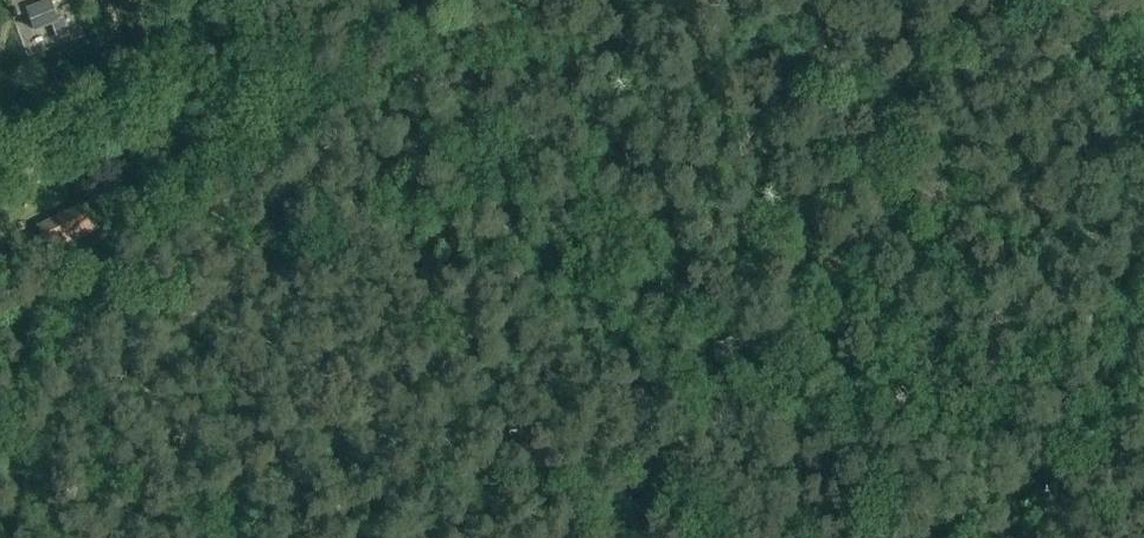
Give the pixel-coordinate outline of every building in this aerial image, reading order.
[(67,37),(60,20),(55,22),(48,5),(54,3),(53,0),(9,0),(16,18),(25,15),(32,34),(52,27),(57,41),(67,37)]
